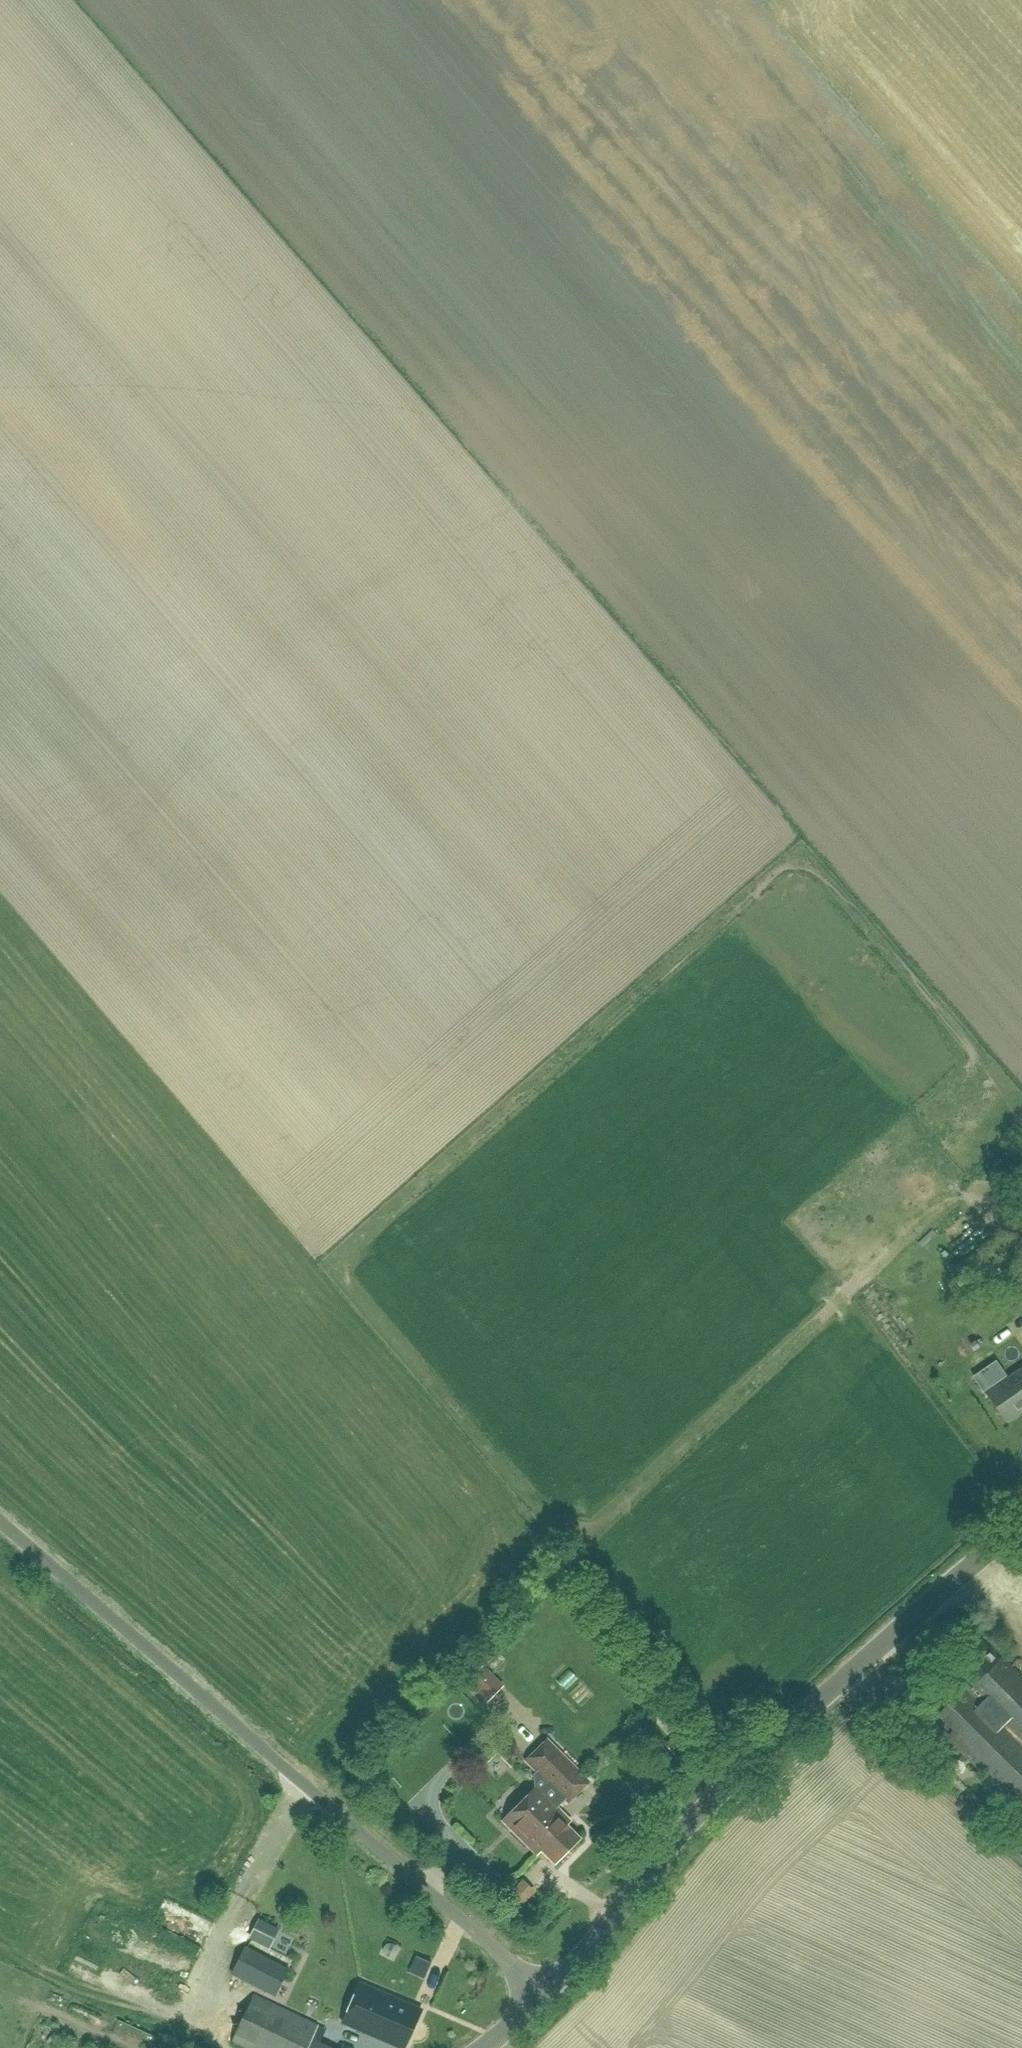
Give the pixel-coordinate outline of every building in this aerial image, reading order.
[(983,1394),(1003,1422),(1021,1409),(1021,1370),(998,1387),(997,1385),(983,1394)] [(965,1686),(989,1710),(1021,1678),(1001,1658),(999,1660),(981,1642),(951,1672),(965,1686)] [(484,1701),(492,1693),(500,1685),(483,1668),(467,1684),(484,1701)] [(1021,1678),(989,1710),(965,1686),(929,1722),(1021,1815),(1021,1679),(1021,1678)] [(533,1845),(539,1852),(543,1847),(537,1841),(549,1829),(544,1824),(557,1810),(555,1808),(563,1801),(566,1804),(588,1783),(561,1756),(547,1742),(525,1763),(539,1777),(547,1785),(540,1792),(536,1788),(501,1822),(529,1850),(533,1845)] [(570,1822),(557,1810),(544,1824),(549,1829),(537,1841),(543,1847),(539,1852),(553,1866),(579,1840),(565,1827),(570,1822)] [(288,1971),(244,1948),(231,1974),(274,1996),(288,1971)] [(419,2010),(358,1984),(341,2024),(395,2047),(402,2047),(419,2010)] [(246,2047),(329,2047),(311,2039),(317,2026),(252,1995),(230,2040),(246,2047)]
